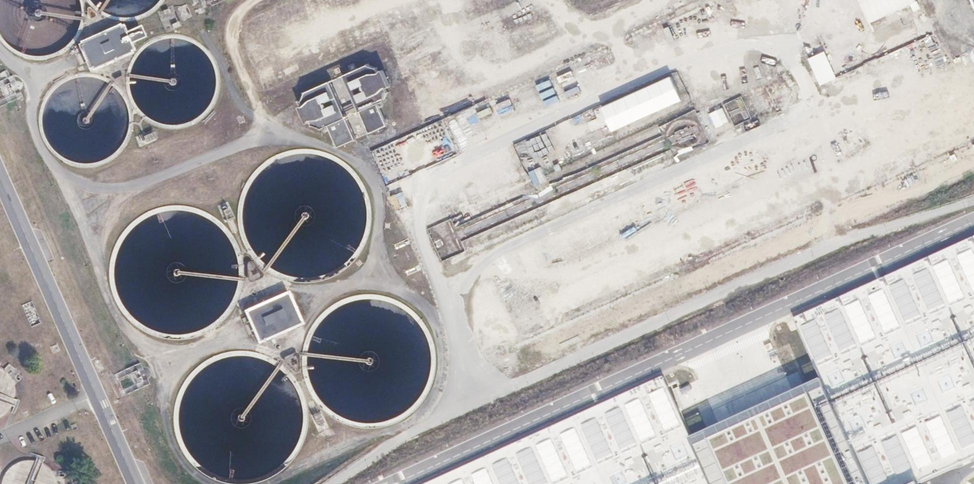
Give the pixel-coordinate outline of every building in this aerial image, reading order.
[(936,38),(920,0),(862,0),(878,38),(886,58),(936,38)] [(185,4),(175,8),(180,21),(190,17),(185,4)] [(705,10),(709,20),(720,16),(716,6),(705,10)] [(686,20),(673,24),(679,40),(692,35),(686,20)] [(115,26),(78,42),(80,47),(76,49),(84,66),(88,64),(90,69),(127,52),(125,48),(130,47),(122,29),(117,30),(115,26)] [(839,81),(825,44),(816,48),(812,40),(803,44),(821,88),(839,81)] [(972,64),(973,63),(973,55),(931,75),(923,78),(928,89),(928,101),(933,99),(934,111),(940,111),(944,109),(969,108),(969,105),(973,103),(973,68),(972,64)] [(598,60),(600,67),(614,64),(612,56),(598,60)] [(596,60),(559,77),(566,92),(603,74),(596,60)] [(362,62),(298,91),(297,100),(299,103),(294,105),(300,122),(305,120),(307,123),(316,127),(322,124),(331,145),(382,124),(374,101),(379,100),(384,92),(381,85),(384,84),(377,68),(374,69),(373,68),(363,63),(362,62)] [(604,132),(685,102),(675,77),(593,107),(598,119),(588,122),(591,131),(602,127),(604,132)] [(427,85),(413,91),(426,120),(440,113),(427,85)] [(734,123),(748,119),(741,99),(727,104),(734,123)] [(724,107),(710,112),(717,127),(730,121),(724,107)] [(601,197),(627,186),(621,173),(595,184),(601,197)] [(800,329),(825,387),(695,444),(668,382),(434,483),(879,483),(973,443),(973,253),(800,329)] [(285,289),(241,309),(256,343),(299,323),(285,289)]
